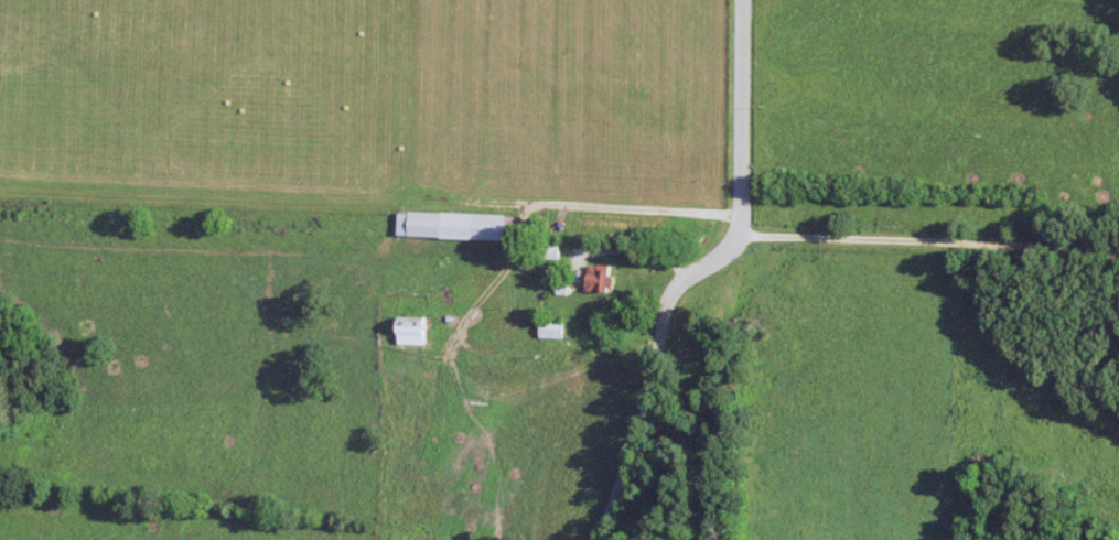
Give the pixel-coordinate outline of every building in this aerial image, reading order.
[(511,240),(511,214),(402,211),(401,237),(511,240)] [(615,265),(588,265),(588,291),(615,292),(615,265)] [(400,344),(431,344),(431,318),(400,318),(400,344)] [(565,322),(541,322),(541,338),(565,338),(565,322)]
